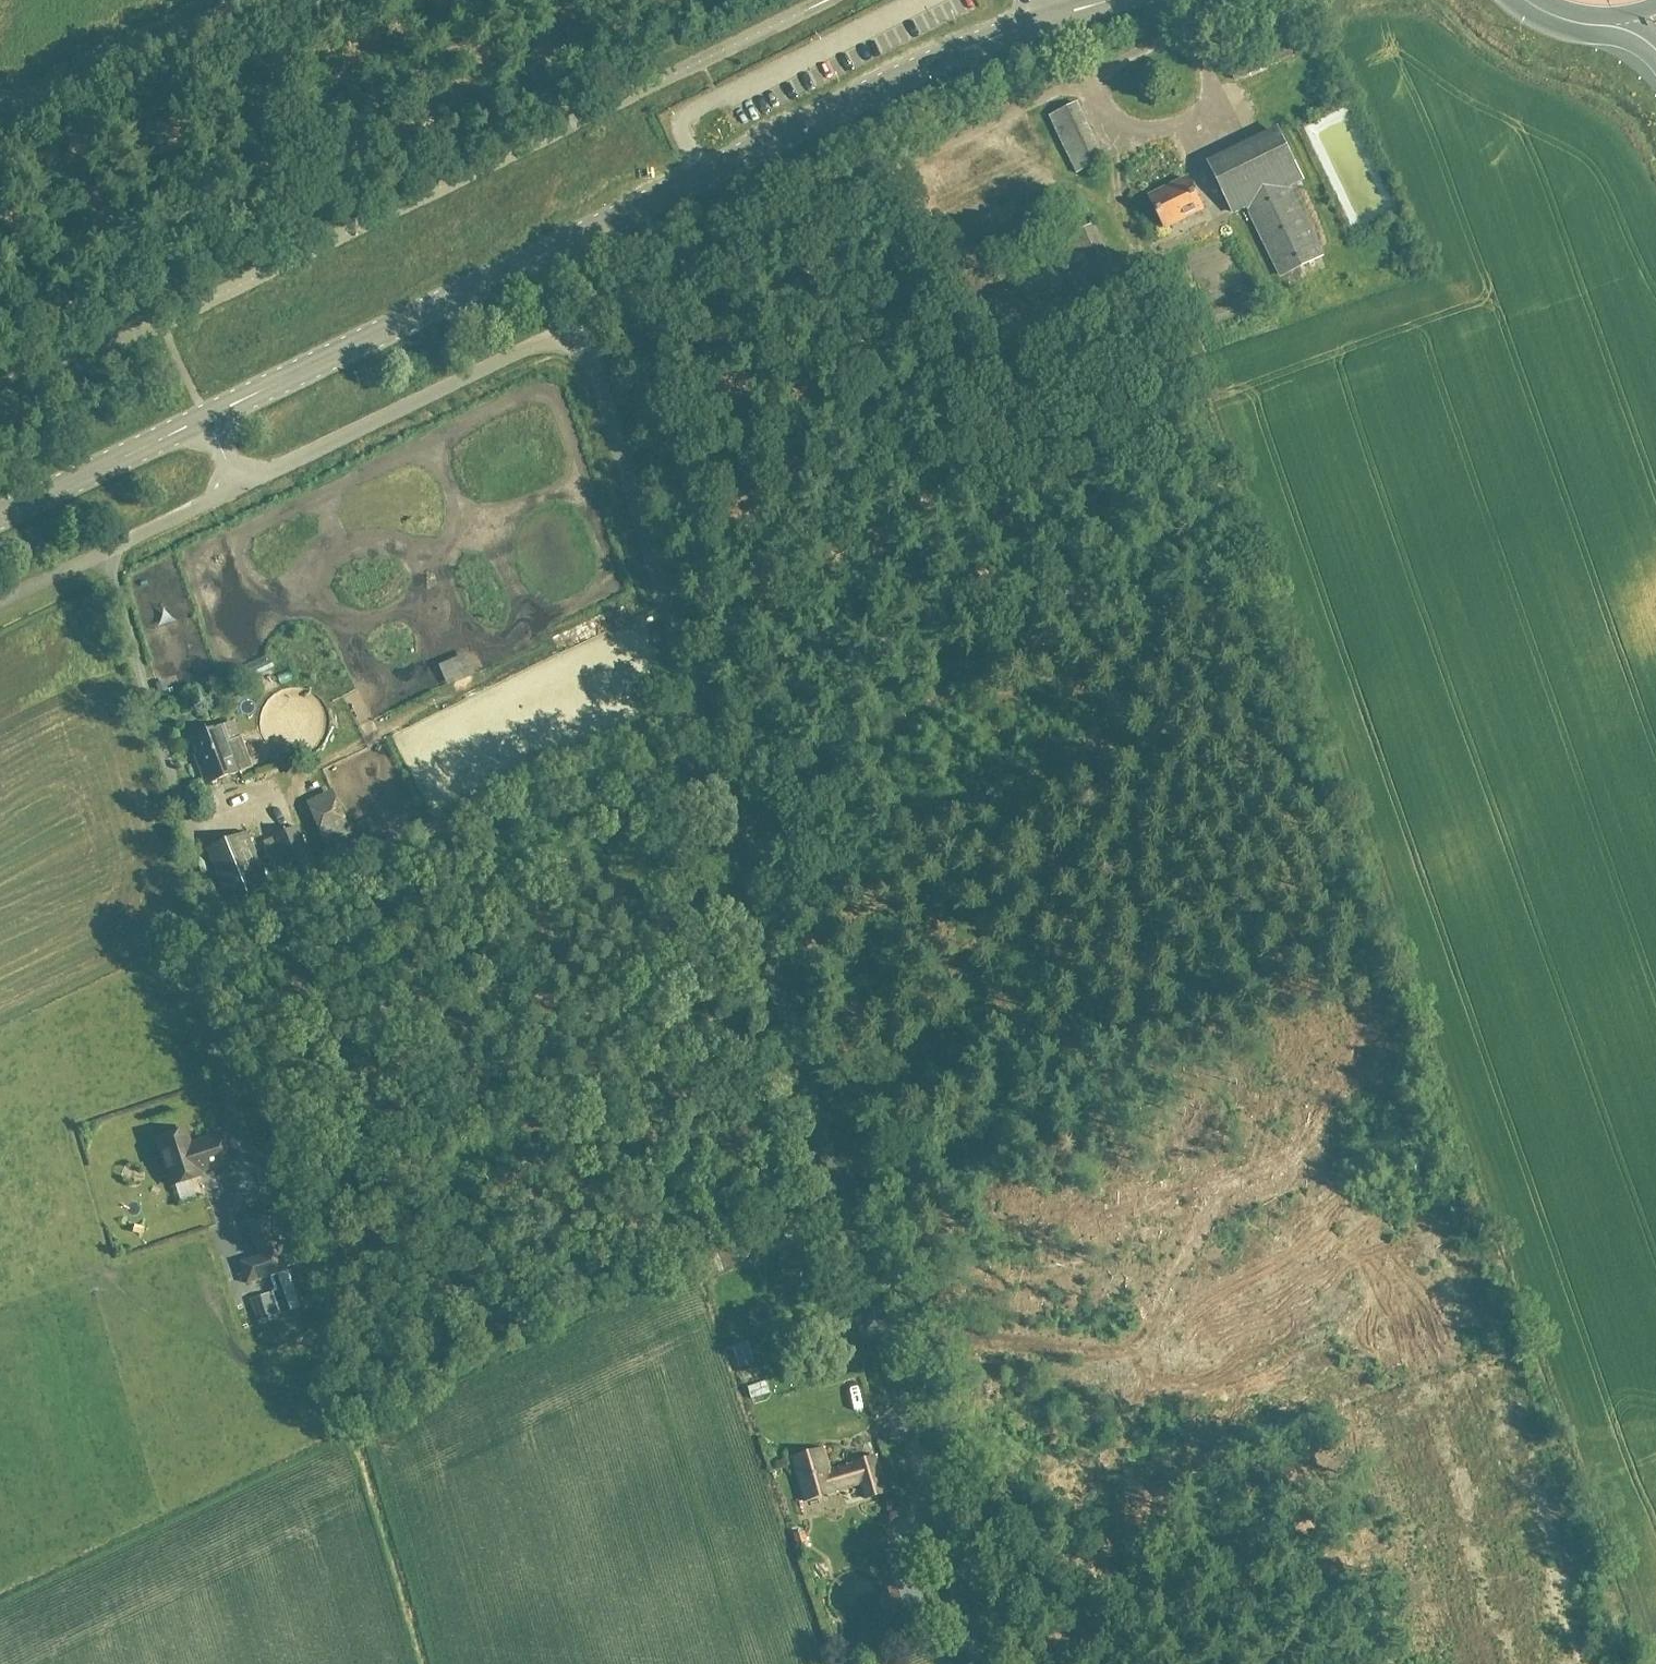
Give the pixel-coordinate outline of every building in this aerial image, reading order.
[(541,64),(529,70),(541,98),(554,92),(541,64)] [(1077,104),(1048,118),(1076,175),(1105,161),(1077,104)] [(1279,133),(1210,166),(1234,215),(1246,209),(1281,284),(1326,262),(1290,187),(1303,181),(1279,133)] [(1165,228),(1203,210),(1188,180),(1151,198),(1165,228)] [(1095,225),(1058,243),(1085,300),(1123,282),(1095,225)] [(206,785),(240,773),(222,727),(192,738),(202,765),(199,766),(206,785)] [(639,796),(653,792),(647,774),(634,778),(639,796)] [(353,840),(337,801),(311,812),(327,851),(353,840)] [(315,870),(298,825),(273,836),(274,839),(285,870),(289,880),(315,870)] [(227,904),(267,889),(247,834),(206,850),(227,904)] [(274,839),(262,843),(274,874),(285,870),(274,839)] [(185,1131),(156,1141),(171,1187),(200,1177),(199,1172),(233,1161),(224,1135),(190,1146),(185,1131)] [(256,1263),(242,1268),(247,1285),(288,1271),(268,1211),(251,1217),(266,1262),(257,1266),(256,1263)] [(280,1313),(307,1309),(303,1284),(277,1288),(280,1313)] [(791,1460),(804,1502),(861,1485),(865,1499),(887,1493),(877,1458),(831,1471),(825,1450),(791,1460)] [(934,1626),(921,1582),(909,1542),(890,1548),(916,1632),(934,1626)]
